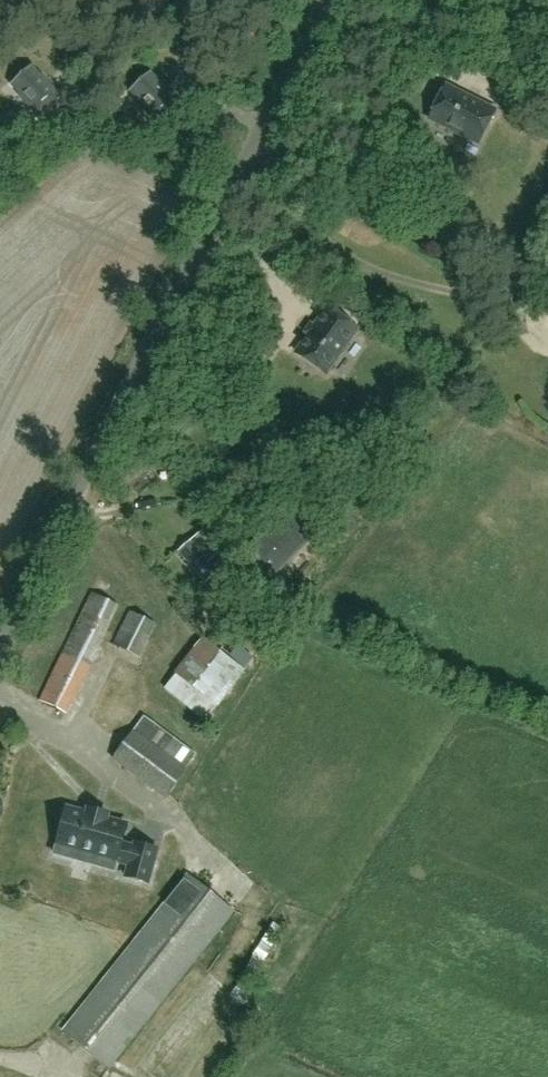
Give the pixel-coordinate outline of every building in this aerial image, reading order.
[(31,66),(11,82),(26,101),(24,102),(34,116),(59,97),(42,75),(40,77),(31,66)] [(150,71),(130,87),(145,106),(143,107),(154,121),(178,102),(161,81),(159,82),(150,71)] [(494,111),(446,87),(430,118),(478,142),(494,111)] [(296,353),(326,373),(356,329),(327,309),(296,353)] [(304,538),(314,527),(291,506),(262,537),(280,554),(299,533),(304,538)] [(198,571),(208,562),(190,542),(180,551),(198,571)] [(117,605),(91,593),(39,701),(65,713),(117,605)] [(138,658),(155,625),(130,612),(113,645),(138,658)] [(204,721),(217,706),(244,671),(202,637),(174,673),(175,674),(174,674),(164,688),(204,721)] [(185,770),(185,769),(195,755),(143,716),(133,730),(112,758),(165,797),(185,770)] [(54,853),(76,859),(78,850),(93,855),(91,864),(114,870),(116,861),(129,864),(126,877),(147,883),(156,849),(135,843),(134,847),(121,844),(126,825),(106,819),(107,815),(88,809),(87,814),(66,808),(54,853)] [(233,911),(188,875),(63,1031),(108,1068),(233,911)]
